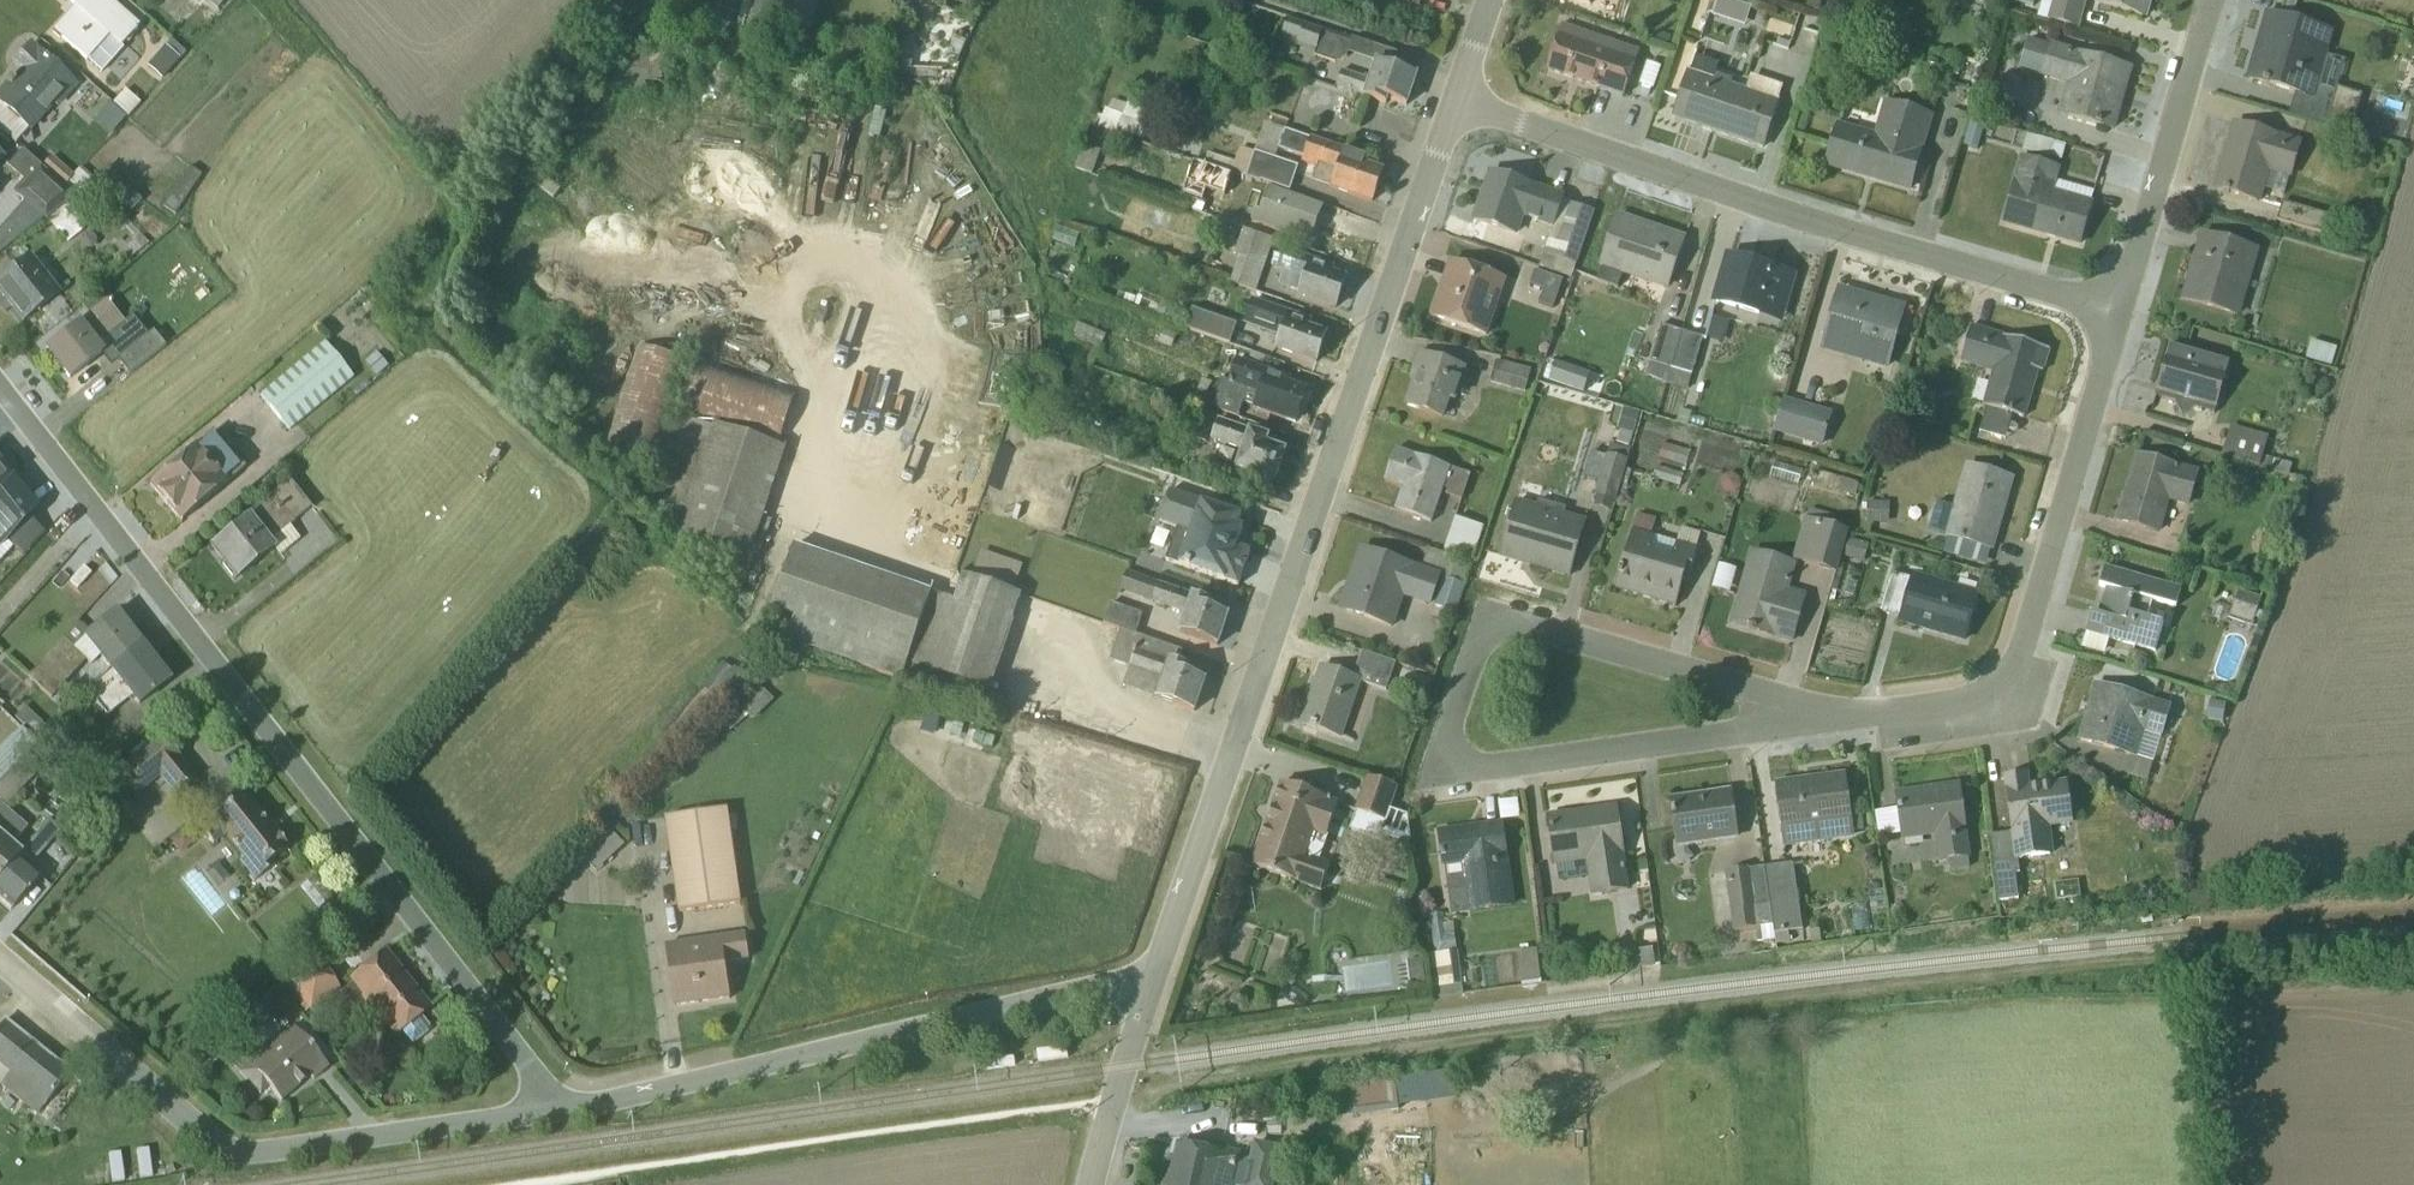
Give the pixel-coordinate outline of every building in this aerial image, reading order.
[(139,30),(135,26),(144,16),(125,0),(72,0),(70,2),(76,8),(55,33),(101,73),(139,30)] [(225,0),(204,0),(216,10),(225,0)] [(750,16),(759,19),(752,41),(770,46),(777,25),(786,27),(794,0),(755,0),(750,16)] [(1394,1),(1418,8),(1420,0),(1395,0),(1394,1)] [(1726,0),(1716,0),(1711,15),(1744,27),(1750,9),(1726,0)] [(2083,4),(2085,0),(2041,0),(2036,16),(2076,28),(2083,4)] [(2098,4),(2143,18),(2148,0),(2100,0),(2098,4)] [(2332,34),(2270,15),(2250,80),(2292,92),(2285,115),(2349,134),(2361,97),(2334,89),(2329,104),(2312,98),(2332,34)] [(1561,26),(1545,70),(1623,97),(1638,53),(1561,26)] [(1349,43),(1320,34),(1313,56),(1342,65),(1349,43)] [(2109,129),(2127,68),(2026,38),(2017,70),(2068,85),(2059,114),(2109,129)] [(161,77),(178,58),(163,45),(147,65),(161,77)] [(52,106),(57,111),(78,88),(30,46),(13,65),(22,73),(13,83),(10,80),(0,92),(0,131),(15,144),(29,128),(31,131),(52,106)] [(1341,71),(1336,89),(1384,103),(1385,100),(1407,107),(1416,75),(1376,63),(1371,80),(1341,71)] [(1686,71),(1670,118),(1759,148),(1779,87),(1749,77),(1745,90),(1686,71)] [(125,89),(111,103),(126,118),(140,103),(125,89)] [(1879,101),(1869,134),(1836,124),(1822,170),(1910,196),(1933,118),(1879,101)] [(108,103),(93,120),(111,135),(125,118),(108,103)] [(1122,117),(1094,106),(1087,124),(1136,143),(1148,112),(1127,104),(1122,117)] [(1315,169),(1311,182),(1370,202),(1380,172),(1360,165),(1363,158),(1264,124),(1246,177),(1290,192),(1298,168),(1274,160),(1277,151),(1301,159),(1300,163),(1315,169)] [(2300,145),(2232,125),(2212,191),(2257,204),(2259,205),(2268,174),(2289,180),(2300,145)] [(1099,152),(1081,145),(1073,167),(1091,173),(1099,152)] [(71,196),(21,151),(6,168),(21,181),(11,192),(25,204),(7,223),(19,234),(37,214),(43,221),(61,205),(71,196)] [(2020,160),(2002,225),(2080,247),(2091,207),(2051,196),(2058,171),(2020,160)] [(1562,201),(1490,175),(1474,218),(1519,234),(1524,219),(1552,229),(1562,201)] [(89,181),(71,196),(61,205),(69,214),(75,208),(80,211),(97,190),(89,181)] [(1321,207),(1269,188),(1256,223),(1308,241),(1321,207)] [(2337,221),(2280,204),(2274,221),(2332,239),(2337,221)] [(1681,241),(1617,218),(1595,280),(1617,288),(1621,276),(1663,291),(1681,241)] [(1255,292),(1273,240),(1242,229),(1233,255),(1239,257),(1230,284),(1255,292)] [(134,237),(129,231),(101,255),(111,267),(118,261),(122,265),(147,245),(138,234),(134,237)] [(2259,254),(2201,237),(2182,301),(2239,318),(2259,254)] [(1332,268),(1278,248),(1270,268),(1282,272),(1278,284),(1297,291),(1295,294),(1334,309),(1345,279),(1329,273),(1332,268)] [(0,281),(0,293),(24,324),(62,295),(32,256),(0,281)] [(1799,277),(1731,257),(1715,310),(1784,330),(1799,277)] [(1504,283),(1450,263),(1432,315),(1486,334),(1504,283)] [(1541,300),(1556,304),(1563,276),(1536,269),(1532,281),(1545,284),(1541,300)] [(1903,309),(1841,292),(1822,357),(1884,375),(1903,309)] [(1309,323),(1251,302),(1243,324),(1279,337),(1275,350),(1314,364),(1324,336),(1307,329),(1309,323)] [(105,303),(45,350),(68,380),(108,348),(129,374),(164,346),(153,332),(142,340),(126,320),(122,324),(105,303)] [(1235,326),(1190,310),(1183,328),(1229,344),(1235,326)] [(1079,322),(1072,344),(1099,352),(1106,330),(1079,322)] [(1666,383),(1680,332),(1660,327),(1646,377),(1666,383)] [(1699,337),(1680,332),(1666,383),(1685,388),(1699,337)] [(1964,369),(1988,376),(1978,410),(2027,424),(2047,354),(1975,333),(1964,369)] [(2312,357),(2335,361),(2338,346),(2315,342),(2312,357)] [(353,378),(324,343),(260,396),(289,431),(353,378)] [(603,456),(647,471),(684,359),(640,345),(603,456)] [(2227,365),(2169,347),(2152,398),(2174,405),(2180,416),(2193,410),(2211,416),(2227,365)] [(387,366),(376,353),(365,362),(376,375),(387,366)] [(1464,366),(1423,353),(1405,408),(1464,366)] [(1242,404),(1294,424),(1302,403),(1296,401),(1300,391),(1287,385),(1289,379),(1261,368),(1264,360),(1251,355),(1247,363),(1238,359),(1229,383),(1219,380),(1212,398),(1197,392),(1194,402),(1236,419),(1242,404)] [(1530,373),(1496,361),(1489,383),(1523,394),(1530,373)] [(796,395),(694,362),(679,406),(781,440),(796,395)] [(1834,417),(1787,403),(1777,436),(1824,450),(1834,417)] [(712,428),(678,416),(659,474),(648,506),(683,518),(676,537),(748,561),(755,541),(784,451),(712,428)] [(1264,444),(1266,439),(1217,420),(1210,440),(1242,453),(1236,469),(1272,483),(1284,452),(1264,444)] [(2290,465),(2261,458),(2267,438),(2228,428),(2220,458),(2287,475),(2290,465)] [(150,483),(182,522),(243,472),(210,433),(150,483)] [(1386,482),(1401,487),(1394,510),(1431,522),(1440,493),(1460,500),(1468,474),(1396,450),(1386,482)] [(2137,457),(2118,522),(2159,534),(2168,503),(2187,508),(2197,475),(2137,457)] [(2011,479),(1965,465),(1943,540),(1989,553),(2011,479)] [(0,468),(0,491),(9,480),(0,468)] [(34,512),(9,480),(0,491),(0,549),(34,512)] [(278,546),(271,538),(312,505),(292,480),(210,547),(237,580),(278,546)] [(1239,517),(1170,495),(1159,521),(1178,527),(1164,561),(1236,586),(1248,553),(1235,548),(1241,529),(1236,527),(1239,517)] [(1517,501),(1502,555),(1567,574),(1583,520),(1517,501)] [(1481,528),(1454,519),(1444,551),(1470,559),(1481,528)] [(1809,522),(1797,564),(1835,575),(1847,533),(1809,522)] [(1636,536),(1620,594),(1680,612),(1697,554),(1636,536)] [(909,683),(981,709),(1021,597),(962,576),(953,601),(792,544),(771,609),(796,617),(788,641),(909,683)] [(2198,551),(2179,546),(2175,561),(2194,566),(2198,551)] [(1022,565),(979,551),(971,574),(1014,588),(1022,565)] [(1433,606),(1442,578),(1361,552),(1342,611),(1397,628),(1407,598),(1433,606)] [(75,555),(62,568),(73,579),(86,566),(75,555)] [(1809,603),(1790,598),(1798,571),(1752,558),(1744,585),(1731,631),(1777,644),(1796,650),(1809,603)] [(2179,590),(2103,569),(2097,588),(2104,590),(2097,615),(2091,614),(2086,634),(2154,653),(2162,626),(2146,622),(2151,604),(2174,610),(2179,590)] [(1119,592),(1183,614),(1177,632),(1217,645),(1227,616),(1208,609),(1211,600),(1126,572),(1119,592)] [(1910,574),(1895,625),(1964,645),(1979,594),(1910,574)] [(2259,599),(2238,592),(2229,618),(2251,625),(2259,599)] [(1142,614),(1110,604),(1103,624),(1135,634),(1142,614)] [(106,675),(138,644),(115,615),(87,632),(76,623),(28,676),(50,699),(90,657),(106,675)] [(1192,711),(1203,681),(1185,675),(1187,668),(1176,664),(1180,652),(1119,632),(1109,660),(1130,667),(1123,688),(1192,711)] [(138,644),(106,675),(88,692),(106,718),(127,700),(134,707),(166,681),(138,644)] [(1340,744),(1361,689),(1422,710),(1431,683),(1364,660),(1356,684),(1321,671),(1300,729),(1340,744)] [(2168,709),(2095,688),(2079,744),(2152,764),(2168,709)] [(2224,705),(2208,702),(2206,721),(2222,723),(2224,705)] [(49,731),(24,707),(13,718),(22,727),(19,730),(35,746),(49,731)] [(966,745),(973,725),(927,710),(921,730),(966,745)] [(35,746),(19,730),(0,750),(0,782),(35,746)] [(134,796),(159,777),(173,795),(194,777),(161,737),(115,771),(134,796)] [(27,756),(0,782),(0,878),(19,855),(10,847),(26,828),(3,808),(38,769),(27,756)] [(2018,876),(2017,863),(2052,859),(2049,831),(2071,828),(2066,787),(2028,791),(2026,777),(2004,780),(2011,835),(1989,837),(1997,904),(2017,901),(2014,877),(2018,876)] [(1842,778),(1777,787),(1785,850),(1852,841),(1852,834),(1861,832),(1859,817),(1848,819),(1842,778)] [(1396,789),(1366,779),(1348,831),(1378,841),(1380,835),(1409,844),(1407,817),(1389,810),(1396,789)] [(1329,866),(1318,861),(1337,805),(1282,784),(1250,868),(1319,893),(1329,866)] [(1901,845),(1934,840),(1938,864),(1947,862),(1948,873),(1968,870),(1957,787),(1923,791),(1924,795),(1895,799),(1901,845)] [(1728,793),(1669,802),(1677,851),(1735,842),(1728,793)] [(288,851),(242,795),(199,830),(211,844),(224,833),(243,857),(236,863),(254,884),(286,858),(283,855),(288,851)] [(1520,798),(1501,800),(1503,819),(1522,817),(1520,798)] [(740,904),(726,809),(664,817),(678,913),(740,904)] [(1548,819),(1555,868),(1586,864),(1590,897),(1627,892),(1614,809),(1548,819)] [(0,878),(0,902),(11,911),(40,877),(28,868),(59,832),(48,823),(19,855),(0,878)] [(1459,837),(1440,839),(1449,917),(1511,909),(1500,826),(1459,830),(1459,837)] [(594,872),(624,845),(610,829),(580,856),(594,872)] [(1793,864),(1763,868),(1773,931),(1803,926),(1793,864)] [(1773,931),(1763,868),(1724,875),(1734,937),(1773,931)] [(2077,883),(2054,886),(2055,901),(2079,898),(2077,883)] [(1461,994),(1452,924),(1443,925),(1442,916),(1428,918),(1433,955),(1427,955),(1433,997),(1461,994)] [(744,935),(665,945),(674,1007),(729,1000),(724,964),(747,961),(744,935)] [(1653,967),(1650,950),(1627,953),(1630,970),(1653,967)] [(1538,981),(1535,951),(1517,953),(1520,983),(1538,981)] [(426,1006),(382,954),(350,980),(362,994),(358,998),(373,1015),(377,1012),(406,1046),(428,1028),(416,1014),(426,1006)] [(311,1012),(340,988),(314,958),(286,982),(311,1012)] [(1423,985),(1419,961),(1407,963),(1410,986),(1423,985)] [(4,1022),(0,1027),(0,1087),(32,1112),(65,1071),(4,1022)] [(312,1082),(328,1067),(291,1027),(239,1074),(259,1096),(267,1089),(280,1103),(308,1077),(312,1082)] [(1461,1070),(1390,1077),(1394,1107),(1464,1100),(1461,1070)] [(1354,1083),(1357,1108),(1391,1104),(1389,1079),(1354,1083)] [(1178,1147),(1169,1184),(1274,1184),(1282,1152),(1253,1145),(1248,1164),(1178,1147)]
